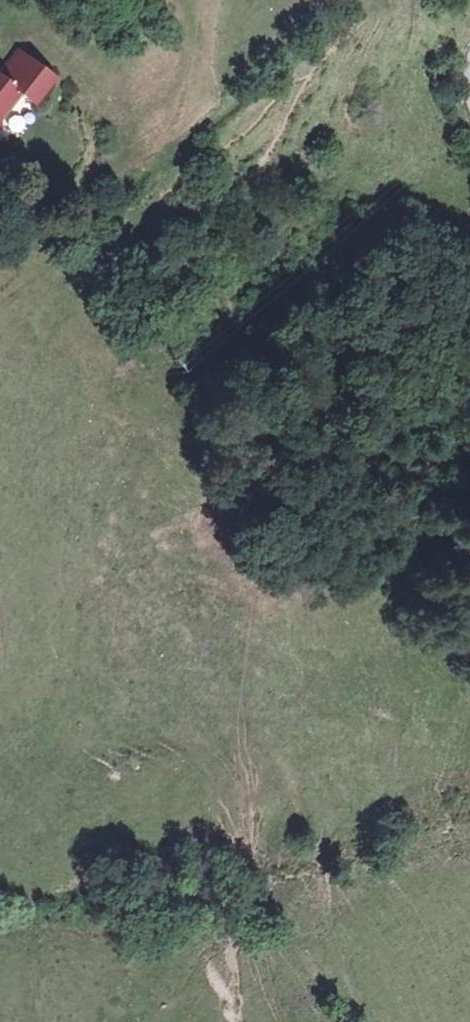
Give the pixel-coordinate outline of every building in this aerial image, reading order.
[(44,93),(52,83),(20,56),(17,59),(2,78),(0,76),(0,119),(20,95),(34,106),(44,93)]
